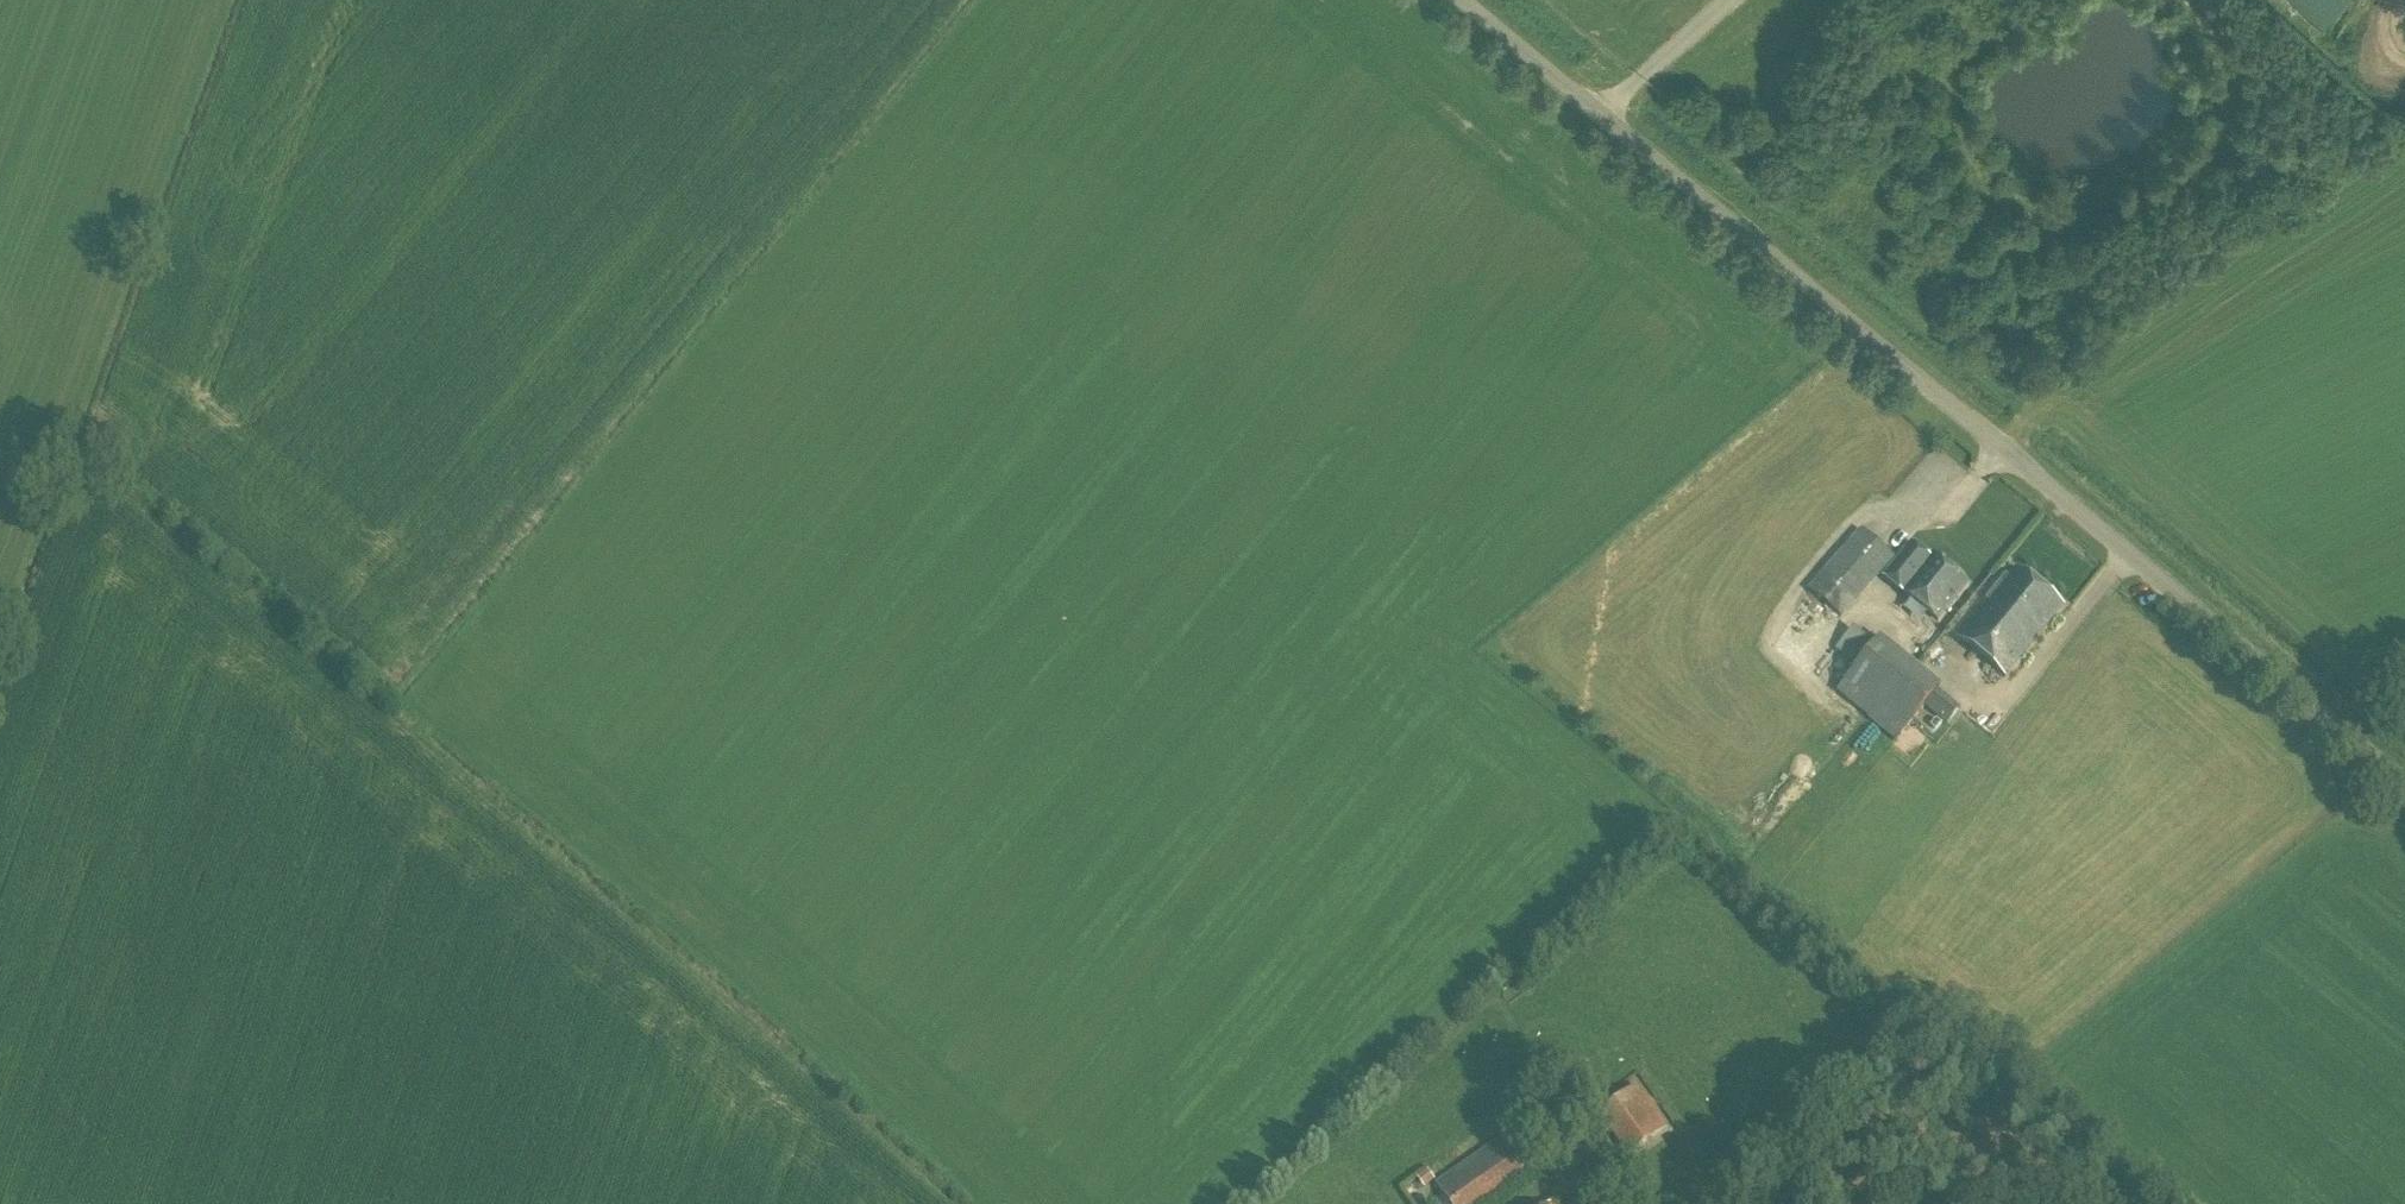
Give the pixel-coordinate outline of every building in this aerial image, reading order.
[(2322,26),(2345,0),(2292,0),(2322,26)] [(1850,540),(1808,589),(1842,619),(1895,557),(1862,528),(1850,540)] [(1913,543),(1885,577),(1902,591),(1938,620),(1969,583),(1932,554),(1930,556),(1913,543)] [(1988,603),(1960,638),(2006,675),(2063,605),(2017,568),(2008,578),(2005,575),(1992,592),(1995,595),(1988,603)] [(1859,664),(1838,690),(1872,718),(1914,666),(1881,639),(1875,646),(1852,628),(1838,647),(1859,664)] [(1914,666),(1872,718),(1897,739),(1936,692),(1939,687),(1914,666)] [(1600,1108),(1628,1150),(1666,1124),(1638,1083),(1600,1108)] [(1528,1171),(1503,1135),(1435,1183),(1450,1203),(1481,1203),(1528,1171)]
